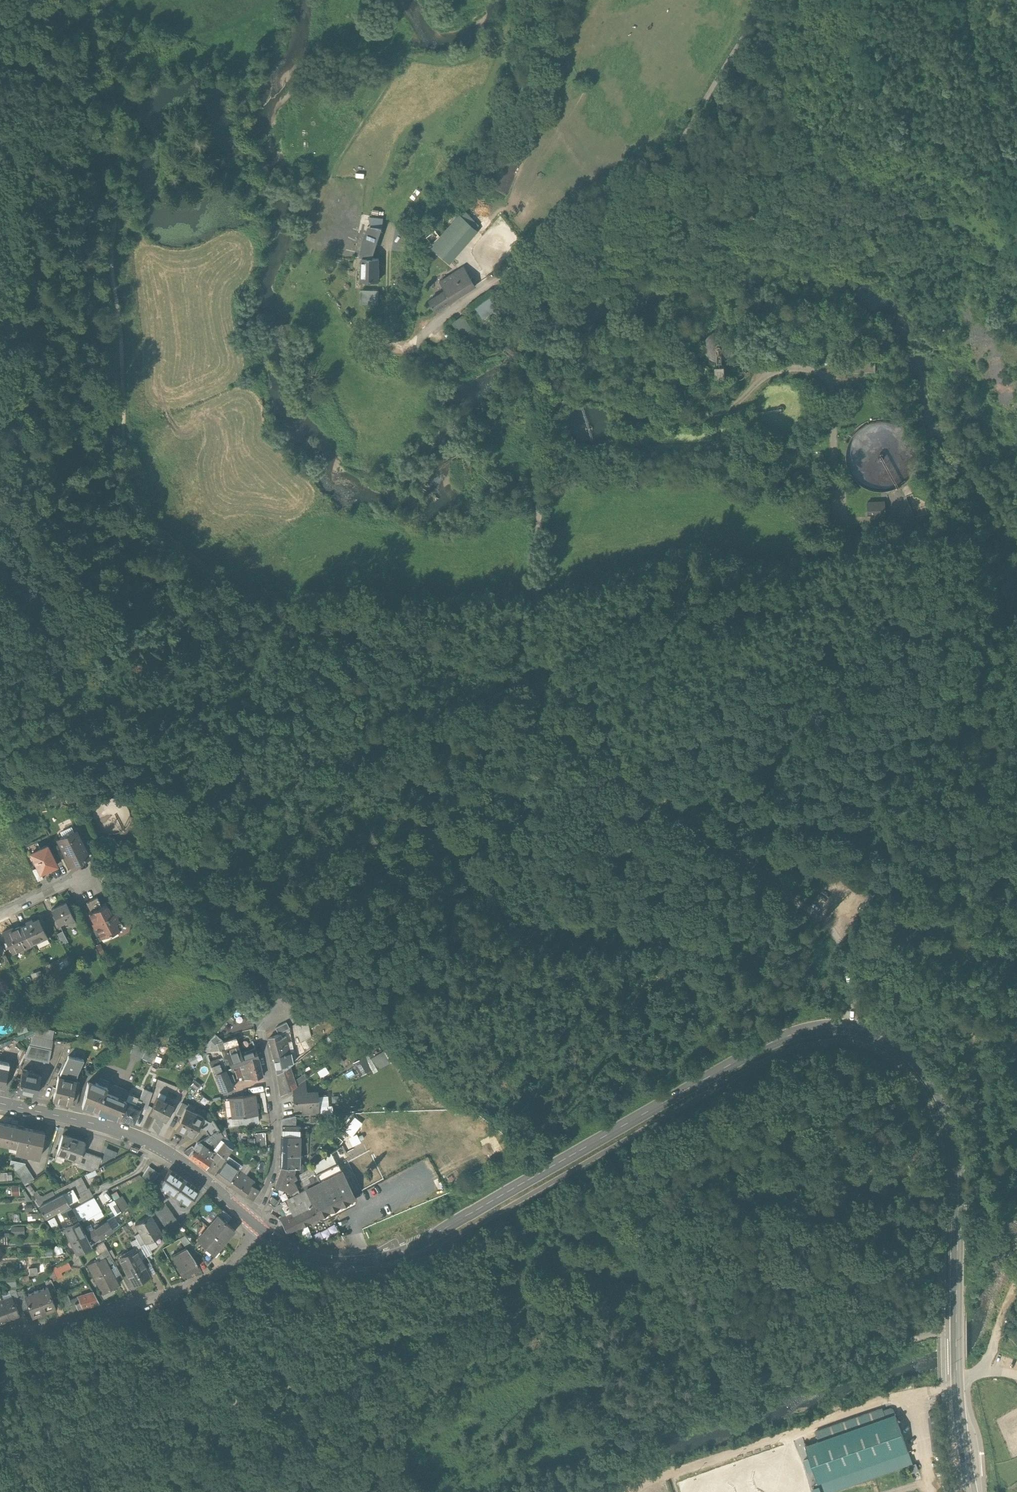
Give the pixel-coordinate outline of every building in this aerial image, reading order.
[(458,213),(430,244),(449,261),(477,229),(458,213)] [(364,241),(362,258),(374,259),(384,230),(370,227),(364,241)] [(430,299),(437,308),(474,284),(461,265),(437,280),(443,290),(430,299)] [(362,281),(361,305),(379,306),(381,269),(373,269),(372,282),(362,281)] [(489,298),(479,305),(486,315),(496,308),(489,298)] [(451,321),(458,331),(469,323),(462,313),(451,321)] [(723,364),(713,365),(714,377),(723,376),(723,364)] [(761,451),(751,451),(752,465),(761,465),(761,451)] [(885,501),(867,502),(868,514),(871,513),(871,517),(879,517),(883,513),(885,513),(885,501)] [(76,832),(58,841),(66,858),(71,856),(76,865),(86,860),(83,855),(86,853),(76,832)] [(47,847),(31,855),(37,868),(40,874),(57,866),(47,847)] [(37,868),(32,871),(38,882),(43,880),(40,874),(37,868)] [(97,897),(86,903),(91,912),(102,906),(97,897)] [(91,912),(88,913),(93,923),(92,924),(94,929),(96,928),(101,938),(116,931),(119,937),(129,932),(131,924),(123,923),(118,918),(118,915),(115,912),(117,912),(112,901),(102,906),(91,912)] [(66,904),(51,911),(59,926),(73,918),(66,904)] [(38,919),(32,922),(32,920),(25,923),(26,925),(21,927),(30,947),(41,941),(43,946),(49,943),(38,919)] [(21,927),(13,931),(12,929),(2,934),(11,954),(21,949),(22,951),(30,947),(21,927)] [(53,964),(45,968),(51,978),(58,975),(53,964)] [(286,1022),(275,1028),(278,1034),(289,1028),(286,1022)] [(307,1022),(296,1024),(300,1041),(304,1040),(311,1038),(307,1022)] [(33,1033),(27,1056),(49,1062),(55,1038),(33,1033)] [(214,1033),(203,1047),(206,1051),(219,1050),(216,1043),(223,1041),(214,1033)] [(280,1035),(269,1038),(273,1057),(290,1052),(286,1038),(281,1040),(280,1035)] [(235,1037),(223,1041),(216,1043),(219,1050),(221,1050),(227,1069),(233,1067),(233,1066),(238,1065),(240,1064),(258,1058),(255,1047),(240,1052),(235,1037)] [(300,1041),(294,1043),(296,1057),(310,1049),(304,1040),(300,1041)] [(154,1052),(134,1044),(130,1052),(138,1055),(137,1058),(142,1060),(142,1059),(147,1060),(147,1059),(150,1061),(154,1052)] [(290,1052),(273,1057),(277,1073),(289,1065),(293,1063),(290,1052)] [(84,1059),(68,1056),(59,1076),(76,1080),(77,1072),(84,1059)] [(258,1058),(240,1064),(244,1080),(262,1076),(258,1058)] [(364,1058),(354,1064),(361,1076),(371,1070),(364,1058)] [(4,1089),(9,1064),(0,1062),(0,1088),(4,1089)] [(222,1069),(219,1062),(211,1065),(222,1091),(233,1087),(231,1082),(235,1080),(233,1075),(229,1076),(225,1068),(222,1069)] [(238,1065),(233,1066),(233,1067),(227,1069),(229,1073),(231,1073),(235,1071),(237,1078),(242,1076),(238,1065)] [(289,1065),(277,1073),(278,1075),(278,1084),(281,1095),(292,1088),(296,1086),(304,1080),(307,1078),(305,1075),(299,1079),(298,1078),(293,1081),(293,1078),(295,1077),(294,1074),(292,1074),(289,1065)] [(322,1077),(330,1072),(326,1066),(318,1071),(322,1077)] [(40,1074),(22,1071),(18,1092),(36,1095),(40,1074)] [(58,1076),(52,1099),(70,1103),(73,1090),(76,1080),(59,1076),(58,1076)] [(296,1086),(292,1088),(293,1094),(306,1093),(304,1080),(296,1086)] [(94,1084),(88,1082),(82,1106),(97,1110),(104,1091),(104,1092),(106,1086),(95,1082),(94,1084)] [(79,1091),(73,1090),(70,1103),(76,1105),(79,1091)] [(104,1092),(104,1091),(97,1110),(119,1118),(126,1100),(104,1092)] [(166,1095),(159,1092),(149,1112),(165,1120),(173,1104),(164,1100),(166,1095)] [(306,1093),(293,1094),(294,1108),(302,1107),(318,1106),(317,1092),(306,1093)] [(255,1093),(229,1097),(232,1117),(238,1116),(258,1114),(255,1093)] [(134,1097),(128,1095),(126,1100),(119,1118),(133,1124),(140,1106),(132,1103),(134,1097)] [(181,1102),(176,1113),(181,1115),(185,1107),(186,1107),(187,1105),(181,1102)] [(318,1106),(302,1107),(303,1115),(319,1114),(318,1106)] [(181,1115),(175,1128),(193,1137),(204,1116),(186,1107),(185,1107),(181,1115)] [(258,1114),(238,1116),(239,1123),(258,1121),(258,1114)] [(296,1116),(283,1119),(283,1126),(296,1126),(296,1116)] [(212,1118),(203,1125),(210,1134),(218,1130),(219,1130),(220,1129),(212,1118)] [(0,1122),(0,1142),(16,1146),(15,1152),(39,1157),(44,1132),(0,1122)] [(356,1140),(364,1134),(358,1125),(350,1131),(356,1140)] [(296,1126),(283,1126),(282,1135),(300,1135),(300,1126),(296,1126)] [(210,1134),(202,1139),(205,1141),(207,1143),(211,1146),(222,1135),(219,1130),(218,1130),(210,1134)] [(266,1131),(255,1131),(256,1145),(267,1145),(266,1131)] [(490,1158),(506,1149),(496,1131),(481,1140),(490,1158)] [(85,1143),(68,1137),(64,1135),(64,1136),(63,1135),(56,1157),(66,1160),(67,1156),(79,1160),(82,1151),(85,1143)] [(282,1135),(281,1154),(299,1154),(300,1135),(282,1135)] [(197,1142),(194,1146),(192,1145),(189,1148),(185,1150),(183,1152),(203,1164),(210,1155),(212,1151),(206,1145),(207,1143),(205,1141),(203,1143),(200,1140),(197,1142)] [(232,1147),(224,1141),(217,1151),(224,1156),(232,1147)] [(108,1145),(104,1151),(114,1157),(118,1151),(108,1145)] [(101,1158),(82,1151),(79,1160),(77,1164),(95,1170),(98,1168),(101,1158)] [(213,1156),(210,1155),(203,1164),(213,1171),(224,1156),(217,1151),(213,1156)] [(299,1154),(281,1154),(281,1165),(294,1166),(294,1169),(293,1170),(294,1170),(302,1170),(302,1163),(299,1163),(299,1154)] [(236,1167),(225,1159),(215,1173),(229,1183),(238,1169),(236,1167)] [(26,1162),(15,1168),(25,1184),(35,1177),(26,1162)] [(304,1185),(302,1186),(304,1189),(284,1199),(291,1210),(294,1213),(298,1225),(354,1197),(337,1163),(315,1174),(315,1173),(312,1175),(308,1177),(310,1181),(304,1185)] [(159,1172),(149,1165),(142,1174),(151,1181),(159,1172)] [(294,1166),(281,1165),(275,1184),(284,1187),(290,1191),(291,1190),(292,1193),(298,1190),(296,1187),(296,1186),(292,1178),(296,1175),(293,1170),(294,1169),(294,1166)] [(198,1187),(169,1168),(158,1184),(187,1203),(198,1187)] [(309,1168),(298,1174),(304,1185),(310,1181),(308,1177),(312,1175),(309,1168)] [(254,1180),(238,1169),(229,1183),(245,1194),(252,1184),(254,1180)] [(13,1179),(13,1170),(0,1171),(0,1179),(13,1179)] [(262,1176),(255,1172),(253,1177),(259,1183),(262,1176)] [(83,1183),(81,1185),(80,1183),(71,1188),(77,1198),(79,1201),(92,1194),(88,1188),(86,1188),(83,1183)] [(259,1189),(252,1184),(245,1194),(252,1198),(253,1198),(259,1189)] [(55,1197),(53,1193),(42,1199),(44,1202),(38,1206),(44,1215),(77,1198),(71,1188),(55,1197)] [(91,1197),(71,1208),(77,1219),(81,1216),(83,1218),(91,1214),(86,1205),(93,1201),(91,1197)] [(120,1210),(113,1199),(108,1202),(114,1213),(120,1210)] [(284,1199),(280,1202),(287,1213),(291,1210),(284,1199)] [(178,1222),(164,1203),(154,1210),(168,1229),(178,1222)] [(71,1207),(61,1212),(64,1219),(61,1221),(63,1226),(77,1219),(71,1208),(71,1207)] [(231,1216),(222,1208),(218,1213),(227,1221),(231,1216)] [(287,1213),(280,1217),(287,1231),(298,1225),(294,1213),(291,1210),(287,1213)] [(218,1213),(207,1226),(209,1228),(209,1227),(221,1238),(232,1226),(227,1221),(218,1213)] [(148,1214),(133,1223),(138,1231),(145,1241),(160,1232),(148,1214)] [(53,1217),(47,1220),(52,1228),(56,1224),(53,1217)] [(77,1219),(63,1226),(71,1241),(71,1240),(84,1233),(85,1233),(85,1232),(77,1219)] [(106,1219),(89,1229),(95,1239),(99,1235),(112,1227),(106,1219)] [(221,1238),(209,1227),(209,1228),(199,1239),(203,1243),(213,1251),(223,1240),(221,1238)] [(59,1229),(54,1232),(61,1241),(64,1240),(59,1229)] [(89,1229),(85,1232),(85,1233),(84,1233),(87,1238),(90,1242),(95,1239),(89,1229)] [(138,1231),(133,1234),(139,1244),(145,1241),(138,1231)] [(84,1233),(71,1240),(74,1245),(87,1238),(84,1233)] [(184,1233),(179,1237),(187,1247),(191,1251),(195,1248),(184,1233)] [(213,1251),(203,1243),(197,1250),(204,1260),(213,1251)] [(113,1259),(106,1247),(99,1251),(103,1257),(104,1257),(107,1262),(113,1259)] [(187,1247),(172,1255),(182,1272),(198,1264),(193,1255),(191,1251),(187,1247)] [(135,1248),(119,1257),(127,1273),(133,1283),(149,1274),(145,1266),(140,1257),(135,1248)] [(150,1263),(145,1255),(140,1257),(145,1266),(150,1263)] [(103,1257),(98,1260),(97,1258),(87,1263),(102,1291),(118,1282),(107,1262),(104,1257),(103,1257)] [(53,1279),(73,1266),(68,1258),(48,1270),(53,1279)] [(29,1266),(29,1274),(39,1273),(38,1266),(29,1266)] [(133,1283),(127,1273),(122,1276),(128,1286),(133,1283)] [(5,1284),(17,1284),(17,1274),(5,1275),(5,1284)] [(57,1292),(51,1278),(45,1280),(47,1286),(51,1294),(57,1292)] [(47,1286),(36,1290),(44,1313),(51,1310),(50,1308),(55,1306),(51,1294),(47,1286)] [(15,1288),(9,1290),(12,1296),(14,1302),(20,1300),(17,1291),(15,1288)] [(22,1289),(17,1291),(20,1300),(22,1305),(28,1303),(24,1295),(25,1294),(22,1289)] [(25,1294),(24,1295),(28,1303),(32,1315),(37,1313),(38,1315),(44,1313),(36,1290),(25,1294)] [(66,1291),(59,1295),(65,1307),(71,1305),(69,1299),(66,1291)] [(92,1291),(69,1299),(71,1305),(72,1306),(73,1306),(74,1308),(98,1302),(92,1291)] [(0,1301),(0,1322),(19,1315),(14,1302),(12,1296),(0,1301)] [(882,1410),(815,1433),(818,1442),(804,1446),(809,1459),(803,1461),(806,1471),(812,1469),(816,1482),(836,1476),(839,1483),(890,1465),(888,1458),(894,1456),(896,1461),(909,1457),(894,1413),(891,1414),(890,1411),(883,1414),(882,1410)]
